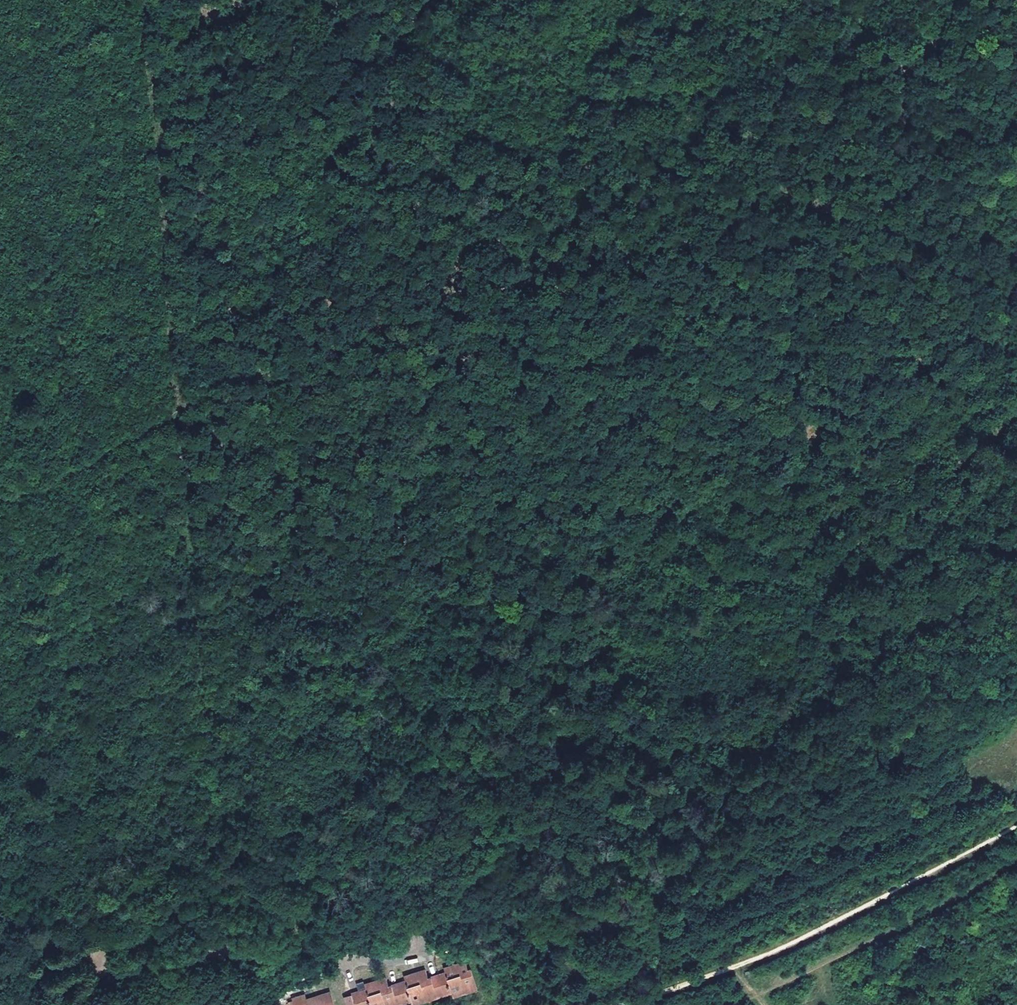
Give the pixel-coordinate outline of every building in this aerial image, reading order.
[(431,975),(438,995),(451,990),(452,993),(476,985),(468,965),(467,966),(464,959),(444,967),(445,971),(431,975)] [(431,975),(408,983),(403,972),(386,978),(397,1004),(400,1004),(415,1000),(416,1003),(438,995),(431,975)] [(386,978),(368,984),(369,988),(355,993),(359,1004),(397,1004),(386,978)] [(332,994),(297,1004),(337,1004),(332,994)] [(297,1004),(309,999),(308,996),(295,1000),(297,1004)]
